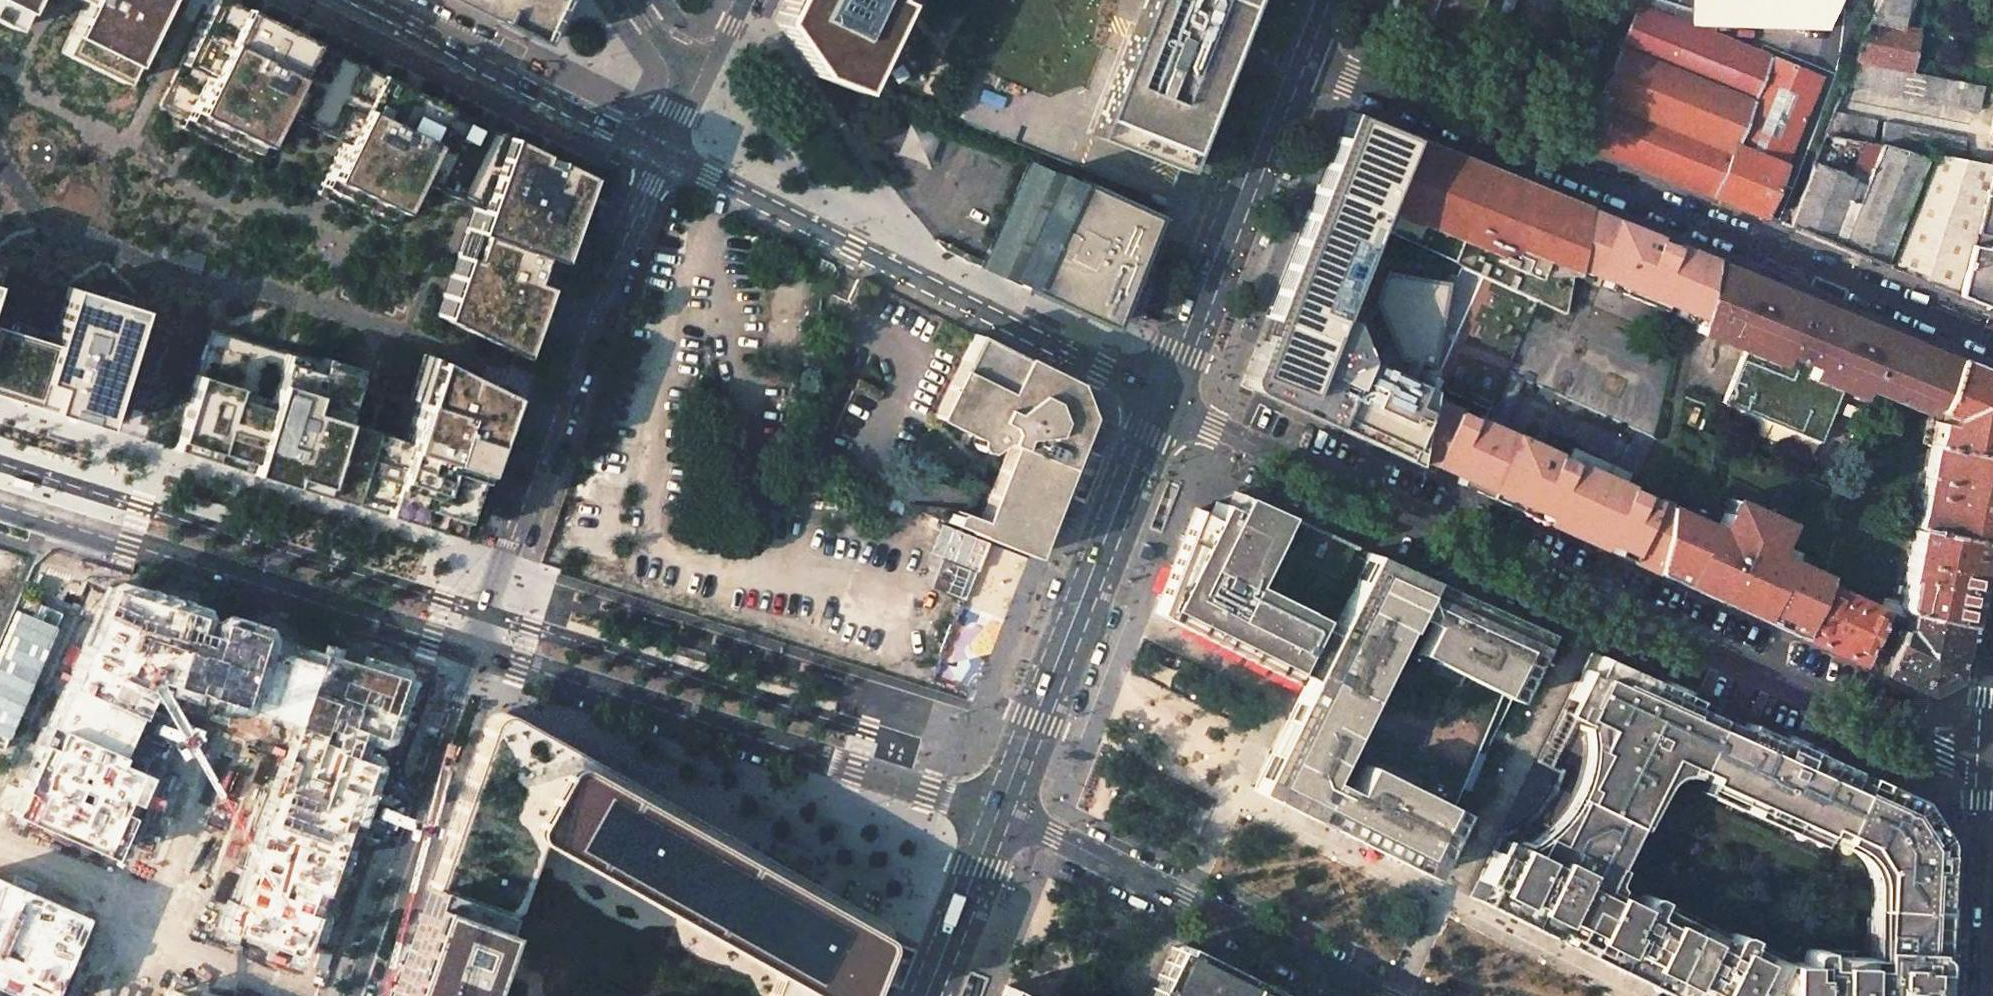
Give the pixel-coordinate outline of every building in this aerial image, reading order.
[(12,25),(23,0),(0,0),(0,19),(12,25)] [(56,47),(122,79),(161,0),(79,0),(56,47)] [(208,111),(205,121),(271,152),(295,102),(360,132),(335,179),(347,185),(402,213),(426,165),(487,194),(451,299),(528,338),(587,164),(249,0),(231,0),(185,101),(208,111)] [(540,36),(560,0),(465,0),(540,36)] [(771,17),(812,75),(856,91),(868,65),(899,1),(896,0),(781,0),(771,17)] [(1092,131),(1171,163),(1178,146),(1234,7),(1237,0),(1146,0),(1092,131)] [(1387,6),(1425,19),(1424,23),(1466,40),(1481,0),(1390,0),(1387,6)] [(1476,20),(1503,32),(1516,0),(1484,0),(1476,20)] [(1638,5),(1692,25),(1828,30),(1840,0),(1626,0),(1638,5)] [(1853,60),(1911,71),(1918,32),(1900,29),(1905,0),(1876,0),(1853,60)] [(1818,77),(1692,25),(1638,5),(1582,143),(1761,216),(1818,77)] [(1978,111),(1984,86),(1911,71),(1853,60),(1843,85),(1978,111)] [(1353,217),(1387,128),(1346,111),(1266,316),(1310,333),(1327,326),(1332,314),(1368,224),(1353,217)] [(1833,111),(1824,134),(1872,143),(1876,120),(1833,111)] [(1883,121),(1879,144),(1933,153),(1991,164),(1991,163),(1991,161),(1985,158),(1969,155),(1970,147),(1964,145),(1966,137),(1883,121)] [(926,166),(937,137),(907,125),(896,154),(926,166)] [(1573,264),(1583,208),(1574,207),(1564,206),(1555,204),(1547,201),(1540,198),(1537,196),(1539,190),(1387,128),(1353,217),(1368,224),(1384,231),(1459,264),(1537,298),(1564,311),(1573,264)] [(1848,181),(1811,165),(1787,226),(1883,265),(1924,158),(1879,144),(1872,143),(1864,143),(1848,181)] [(1991,163),(1991,164),(1933,153),(1887,267),(1992,310),(1992,248),(1970,243),(1982,196),(1992,198),(1992,164),(1991,163)] [(1043,187),(1027,180),(1001,236),(1017,244),(1002,277),(1104,329),(1123,281),(1131,262),(1150,216),(1052,171),(1043,187)] [(1700,315),(1710,259),(1669,242),(1667,248),(1650,241),(1652,235),(1583,208),(1573,264),(1602,276),(1600,283),(1661,307),(1664,299),(1700,315)] [(1931,409),(1951,357),(1710,259),(1700,315),(1697,332),(1744,350),(1723,403),(1820,443),(1846,382),(1865,389),(1864,391),(1870,393),(1918,412),(1931,409)] [(119,430),(153,319),(74,293),(54,349),(28,341),(18,338),(0,333),(0,394),(72,416),(119,430)] [(1310,333),(1266,316),(1245,370),(1245,375),(1246,380),(1248,385),(1251,388),(1254,392),(1414,464),(1415,459),(1426,394),(1427,390),(1351,354),(1346,319),(1332,314),(1327,326),(1310,333)] [(447,530),(494,391),(425,356),(402,435),(340,415),(352,374),(283,353),(214,333),(178,447),(447,530)] [(950,515),(947,523),(1029,555),(1073,442),(1085,411),(1074,384),(974,334),(932,416),(974,437),(973,444),(976,448),(984,448),(999,438),(1007,442),(978,520),(956,511),(950,515)] [(1931,409),(1939,411),(1936,416),(1931,443),(1992,456),(1992,374),(1951,357),(1931,409)] [(1459,409),(1426,394),(1415,459),(1459,479),(1458,484),(1598,546),(1599,542),(1614,548),(1611,552),(1653,571),(1665,504),(1666,500),(1655,495),(1654,498),(1625,486),(1631,473),(1574,448),(1567,462),(1542,451),(1543,447),(1504,428),(1526,378),(1508,369),(1491,407),(1484,424),(1457,413),(1459,409)] [(1915,526),(1981,541),(1992,480),(1992,456),(1931,443),(1915,526)] [(1191,509),(1151,611),(1301,685),(1367,552),(1236,493),(1229,507),(1215,500),(1209,516),(1191,509)] [(1723,516),(1718,526),(1665,504),(1653,571),(1795,635),(1822,583),(1823,577),(1773,555),(1782,536),(1769,529),(1771,524),(1738,509),(1734,521),(1723,516)] [(1066,515),(1061,527),(1067,529),(1072,531),(1076,519),(1066,515)] [(1981,541),(1915,526),(1899,603),(1903,613),(1909,614),(1964,624),(1981,541)] [(1148,562),(1153,549),(1141,544),(1136,557),(1142,559),(1148,562)] [(1367,552),(1301,685),(1250,788),(1426,875),(1440,841),(1463,787),(1467,789),(1491,740),(1498,726),(1545,631),(1367,552)] [(1880,609),(1822,583),(1795,635),(1856,662),(1877,615),(1880,609)] [(124,594),(23,818),(123,866),(160,781),(128,768),(162,691),(251,717),(274,643),(124,594)] [(1900,626),(1877,615),(1856,662),(1925,693),(1953,680),(1964,624),(1909,614),(1906,630),(1899,631),(1900,626)] [(1694,769),(1717,716),(1649,685),(1652,679),(1591,652),(1576,682),(1588,688),(1574,718),(1600,731),(1592,748),(1598,751),(1582,785),(1587,787),(1581,799),(1632,824),(1660,764),(1657,762),(1661,754),(1694,769)] [(218,929),(309,960),(411,683),(322,658),(218,929)] [(432,884),(503,911),(507,911),(513,909),(515,906),(517,903),(539,841),(533,836),(531,833),(529,826),(529,822),(533,816),(560,765),(564,762),(569,761),(573,761),(575,763),(871,930),(877,933),(880,937),(882,931),(882,925),(878,920),(866,913),(513,713),(506,710),(500,711),(495,713),(492,718),(432,884)] [(1742,728),(1717,716),(1694,769),(1838,833),(1865,775),(1826,757),(1823,764),(1785,747),(1773,742),(1776,735),(1745,721),(1742,728)] [(880,937),(877,933),(871,930),(575,763),(573,761),(569,761),(564,762),(560,765),(533,816),(529,822),(529,826),(531,833),(533,836),(539,841),(780,975),(815,995),(857,995),(880,937)] [(1917,798),(1865,775),(1838,833),(1834,845),(1838,845),(1842,847),(1848,849),(1854,852),(1859,855),(1863,860),(1867,865),(1870,871),(1873,877),(1874,885),(1874,892),(1873,899),(1871,906),(1883,907),(1940,910),(1944,841),(1917,798)] [(1497,868),(1481,902),(1657,989),(1692,918),(1674,909),(1655,902),(1657,896),(1652,893),(1648,893),(1645,894),(1642,896),(1638,904),(1601,888),(1607,874),(1611,866),(1612,866),(1632,824),(1581,799),(1563,838),(1551,833),(1545,845),(1528,882),(1497,868)] [(471,995),(771,995),(780,975),(539,841),(517,903),(515,906),(513,909),(507,911),(503,911),(497,927),(471,995)] [(12,995),(65,995),(97,919),(0,879),(0,991),(12,995)] [(432,884),(426,900),(389,995),(471,995),(497,927),(503,911),(432,884)] [(1692,918),(1657,989),(1671,995),(1936,995),(1937,968),(1934,968),(1935,959),(1934,957),(1932,956),(1930,954),(1929,954),(1929,952),(1938,952),(1940,910),(1883,907),(1880,962),(1838,960),(1839,953),(1824,952),(1824,946),(1814,946),(1811,947),(1808,949),(1807,953),(1807,959),(1784,958),(1746,940),(1749,934),(1740,929),(1735,929),(1732,930),(1730,933),(1728,936),(1692,918)] [(1182,944),(1180,948),(1173,945),(1148,995),(1288,995),(1182,944)] [(780,975),(771,995),(815,995),(780,975)] [(1006,985),(1002,995),(1028,995),(1006,985)] [(167,987),(163,995),(190,995),(167,987)]
